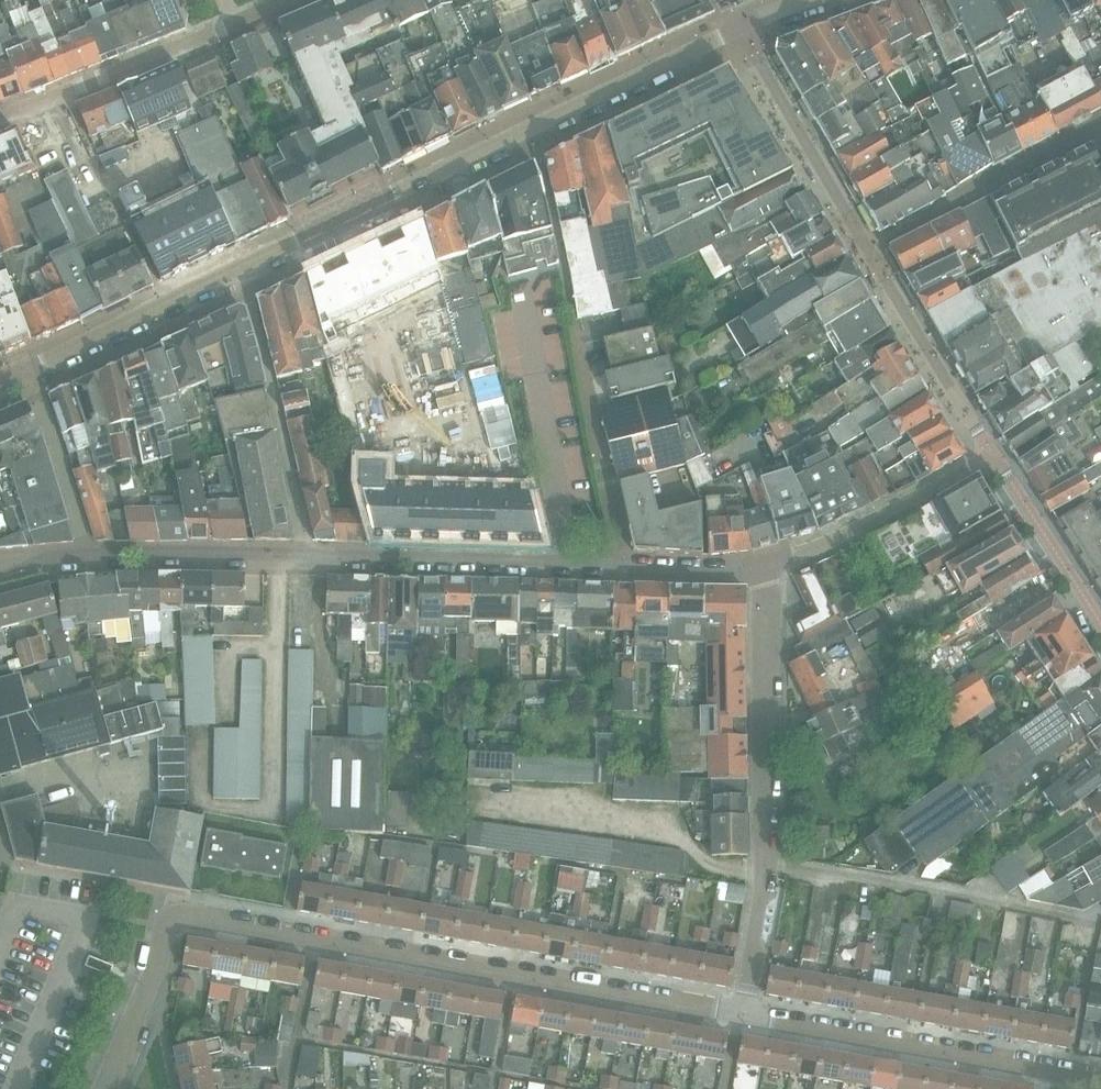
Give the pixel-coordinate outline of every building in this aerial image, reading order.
[(107,16),(122,54),(142,46),(127,8),(118,12),(113,0),(112,0),(102,4),(107,16)] [(146,0),(142,0),(143,2),(132,6),(129,0),(123,0),(127,8),(142,46),(162,38),(146,0)] [(162,38),(185,29),(173,0),(146,0),(162,38)] [(376,163),(345,92),(352,89),(337,54),(397,29),(386,0),(337,0),(278,25),(286,45),(324,131),(310,139),(307,133),(276,149),(279,154),(263,162),(286,209),(376,163)] [(397,29),(426,16),(420,0),(386,0),(397,29)] [(426,16),(440,46),(449,66),(452,72),(457,84),(476,123),(500,112),(457,19),(448,0),(420,0),(426,16)] [(529,0),(492,0),(479,5),(480,11),(472,13),(484,49),(502,42),(529,98),(559,84),(542,35),(536,18),(537,17),(533,6),(531,6),(529,0)] [(533,6),(537,17),(536,18),(542,35),(559,84),(589,70),(562,0),(549,0),(533,6)] [(589,70),(609,61),(584,0),(562,0),(589,70)] [(641,46),(619,0),(592,0),(616,58),(641,46)] [(641,46),(665,35),(652,13),(645,2),(644,0),(619,0),(641,46)] [(652,13),(666,5),(675,0),(644,0),(645,2),(652,13)] [(705,0),(675,0),(666,5),(652,13),(665,35),(714,14),(705,0)] [(892,1),(902,23),(906,26),(920,48),(914,50),(916,53),(922,63),(925,62),(927,66),(932,63),(922,41),(929,37),(920,17),(921,17),(914,0),(894,0),(892,1)] [(948,65),(973,53),(962,29),(956,31),(942,0),(917,0),(948,65)] [(956,31),(962,29),(973,53),(979,64),(986,79),(1009,69),(1001,52),(1016,45),(1013,40),(996,50),(993,44),(969,2),(966,4),(965,0),(942,0),(956,31)] [(966,4),(969,2),(993,44),(996,50),(1013,40),(1010,35),(991,0),(965,0),(966,4)] [(1010,35),(1013,40),(1016,45),(1021,55),(1040,44),(1017,0),(991,0),(1010,35)] [(1040,44),(1060,33),(1065,31),(1058,18),(1064,15),(1057,0),(1017,0),(1040,44)] [(1064,15),(1058,18),(1065,31),(1072,27),(1074,29),(1080,39),(1089,34),(1095,46),(1099,44),(1100,43),(1100,39),(1097,32),(1100,30),(1088,0),(1057,0),(1064,15)] [(1100,30),(1100,0),(1088,0),(1100,30)] [(902,23),(892,1),(851,16),(886,83),(903,73),(909,71),(912,77),(920,73),(934,99),(912,111),(920,121),(923,120),(930,131),(928,133),(930,135),(931,134),(942,156),(940,157),(956,188),(974,176),(948,126),(959,120),(960,119),(957,112),(955,113),(937,83),(927,66),(925,62),(922,63),(916,53),(914,50),(920,48),(906,26),(902,23)] [(477,2),(472,5),(457,11),(460,18),(457,19),(500,112),(529,98),(502,42),(484,49),(472,13),(480,11),(479,5),(477,2)] [(44,20),(67,77),(83,70),(69,38),(64,40),(50,6),(41,10),(44,20)] [(79,9),(87,28),(101,63),(122,54),(107,16),(94,22),(87,6),(79,9)] [(32,25),(55,82),(67,77),(44,20),(41,10),(28,15),(32,25)] [(83,70),(101,63),(87,28),(79,31),(70,10),(59,14),(69,38),(83,70)] [(38,88),(16,36),(11,38),(0,11),(0,44),(22,95),(38,88)] [(882,116),(900,107),(886,83),(851,16),(829,24),(861,84),(874,107),(873,107),(879,117),(882,116)] [(798,35),(824,84),(831,97),(840,110),(842,114),(846,121),(862,113),(868,110),(873,107),(874,107),(861,84),(829,24),(798,35)] [(55,82),(32,25),(15,32),(17,36),(16,36),(38,88),(55,82)] [(1084,117),(1100,108),(1100,105),(1084,76),(1077,65),(1090,58),(1088,55),(1086,51),(1074,29),(1072,27),(1065,31),(1060,33),(1064,41),(1061,43),(1073,65),(1060,72),(1062,74),(1060,75),(1067,84),(1084,117)] [(256,35),(228,46),(236,64),(230,66),(238,85),(271,71),(256,35)] [(776,52),(800,96),(812,90),(824,84),(798,35),(777,43),(776,43),(775,52),(776,52)] [(1099,44),(1095,46),(1093,47),(1095,51),(1088,55),(1090,58),(1077,65),(1084,76),(1100,105),(1100,43),(1099,44)] [(3,102),(22,95),(0,44),(0,95),(3,102)] [(373,103),(373,104),(378,102),(383,113),(378,115),(400,161),(401,160),(422,150),(405,115),(412,111),(410,106),(401,89),(412,84),(405,68),(403,68),(393,45),(374,53),(383,76),(391,94),(373,103)] [(405,115),(422,150),(451,136),(440,114),(424,78),(449,66),(440,46),(405,59),(408,66),(405,68),(412,84),(401,89),(410,106),(412,111),(405,115)] [(226,87),(211,54),(184,66),(198,99),(226,87)] [(177,63),(115,89),(129,122),(135,135),(137,134),(137,133),(159,123),(163,131),(172,127),(175,134),(181,131),(174,117),(190,110),(180,87),(186,84),(177,63)] [(1019,64),(1009,69),(986,79),(986,80),(1020,152),(1057,132),(1040,100),(1039,100),(1033,90),(1019,64)] [(440,114),(451,136),(461,131),(460,131),(476,123),(457,84),(452,72),(449,66),(424,78),(440,114)] [(625,205),(636,248),(717,210),(717,208),(792,171),(728,67),(642,109),(664,157),(644,167),(626,174),(619,178),(621,187),(624,187),(625,191),(623,192),(625,202),(625,205)] [(971,67),(937,83),(955,113),(957,112),(986,99),(971,67)] [(1040,100),(1057,132),(1084,117),(1067,84),(1060,75),(1033,90),(1039,100),(1040,100)] [(352,89),(345,92),(376,163),(380,171),(382,170),(382,171),(400,161),(378,115),(367,120),(362,109),(373,104),(373,103),(391,94),(383,76),(352,89)] [(812,90),(800,96),(815,122),(816,121),(817,123),(840,110),(831,97),(824,84),(812,90)] [(118,150),(128,145),(120,125),(129,122),(115,89),(96,97),(116,146),(118,150)] [(118,150),(116,146),(96,97),(76,106),(90,138),(99,134),(108,154),(118,150)] [(211,104),(198,110),(203,120),(215,113),(211,104)] [(904,115),(900,107),(882,116),(879,117),(873,107),(868,110),(862,113),(846,121),(842,114),(840,110),(817,123),(836,156),(880,133),(906,121),(904,115)] [(641,157),(644,167),(664,157),(642,109),(627,116),(638,149),(641,157)] [(994,109),(983,114),(989,126),(977,131),(975,132),(992,165),(992,166),(1016,153),(1000,120),(994,109)] [(912,111),(904,115),(906,121),(880,133),(836,156),(847,175),(888,155),(895,152),(915,142),(930,135),(928,133),(917,139),(910,127),(920,121),(912,111)] [(626,174),(644,167),(641,157),(638,149),(627,116),(606,127),(619,178),(626,174)] [(960,119),(959,120),(948,126),(974,176),(992,165),(975,132),(977,131),(970,116),(967,117),(961,120),(960,119)] [(56,142),(46,117),(16,130),(27,154),(29,153),(56,142)] [(202,123),(198,125),(197,125),(197,126),(177,135),(187,160),(194,178),(196,183),(206,179),(208,184),(236,244),(269,227),(240,168),(241,168),(219,123),(205,130),(202,123)] [(621,187),(619,178),(606,127),(573,143),(584,187),(576,189),(578,199),(580,199),(598,270),(601,270),(613,311),(621,310),(627,334),(651,329),(646,304),(630,308),(624,282),(641,279),(640,269),(636,248),(625,205),(625,202),(623,192),(625,191),(624,187),(621,187)] [(16,130),(0,137),(0,188),(37,172),(29,153),(27,154),(16,130)] [(931,134),(930,135),(915,142),(922,154),(927,164),(926,165),(941,197),(956,188),(940,157),(942,156),(931,134)] [(847,175),(861,200),(892,183),(888,172),(922,154),(915,142),(895,152),(888,155),(847,175)] [(577,319),(582,318),(613,311),(601,270),(598,270),(580,199),(578,199),(576,189),(584,187),(573,143),(545,157),(557,208),(571,279),(577,319)] [(981,200),(992,222),(995,221),(1000,218),(1022,261),(1032,278),(1044,271),(1035,254),(1098,219),(1100,225),(1100,202),(1100,203),(1087,176),(1100,170),(1100,168),(1099,166),(1089,146),(1066,158),(1066,159),(1057,164),(1057,163),(1033,175),(1033,176),(989,198),(988,197),(981,200)] [(125,147),(117,150),(122,162),(130,159),(125,147)] [(117,150),(108,154),(113,166),(122,162),(117,150)] [(108,154),(99,158),(105,169),(113,166),(108,154)] [(934,201),(941,197),(926,165),(927,164),(922,154),(888,172),(892,183),(910,215),(934,201)] [(286,209),(263,162),(262,159),(241,168),(240,168),(269,227),(290,218),(286,209)] [(534,163),(487,186),(498,239),(500,247),(498,254),(502,253),(509,276),(537,269),(529,242),(540,239),(547,266),(558,263),(544,197),(534,163)] [(1087,176),(1100,203),(1100,202),(1100,167),(1100,168),(1100,170),(1087,176)] [(44,181),(53,200),(52,201),(74,246),(102,310),(129,297),(100,238),(98,239),(85,211),(67,170),(44,181)] [(636,248),(640,269),(732,234),(784,214),(781,206),(806,194),(792,171),(717,208),(717,210),(636,248)] [(194,178),(185,182),(191,193),(208,184),(206,179),(196,183),(194,178)] [(185,182),(177,186),(182,197),(191,193),(185,182)] [(879,232),(910,215),(892,183),(861,200),(879,232)] [(131,190),(119,196),(128,214),(132,222),(130,223),(138,237),(144,250),(160,282),(236,244),(208,184),(191,193),(182,197),(174,201),(166,205),(158,209),(149,213),(144,203),(143,201),(139,193),(136,188),(131,191),(131,190)] [(177,186),(169,190),(174,201),(182,197),(177,186)] [(452,205),(449,206),(465,263),(468,276),(472,275),(483,272),(480,260),(498,254),(500,247),(498,239),(487,186),(485,187),(483,187),(453,203),(452,205)] [(169,190),(161,195),(166,205),(174,201),(169,190)] [(699,252),(716,281),(732,274),(740,270),(736,263),(742,259),(739,253),(763,243),(762,241),(774,236),(819,214),(806,194),(781,206),(784,214),(732,234),(640,269),(641,279),(644,279),(699,252)] [(0,258),(7,276),(9,284),(12,293),(17,304),(32,343),(80,321),(45,244),(31,210),(28,211),(42,246),(17,258),(14,250),(22,247),(5,195),(0,196),(0,257),(0,258)] [(161,195),(152,199),(158,209),(166,205),(161,195)] [(124,226),(111,198),(91,208),(85,211),(98,239),(100,238),(124,226)] [(152,199),(144,203),(149,213),(158,209),(152,199)] [(981,200),(959,211),(973,239),(982,235),(993,258),(1009,250),(995,221),(992,222),(981,200)] [(52,201),(31,210),(45,244),(80,321),(102,310),(74,246),(52,201)] [(415,364),(419,378),(494,358),(472,275),(468,276),(465,263),(449,206),(419,222),(433,265),(435,264),(441,284),(450,313),(460,352),(415,364)] [(973,239),(959,211),(929,227),(945,258),(954,253),(957,258),(977,247),(973,239)] [(739,253),(742,259),(765,245),(772,256),(767,259),(769,261),(748,273),(750,277),(789,259),(799,253),(833,238),(820,216),(819,214),(774,236),(762,241),(763,243),(739,253)] [(327,350),(340,344),(335,334),(441,284),(435,264),(433,265),(419,222),(309,274),(323,334),(327,350)] [(124,226),(100,238),(129,297),(153,285),(124,226)] [(945,258),(929,227),(888,248),(905,278),(945,258)] [(750,277),(748,273),(744,276),(740,270),(732,274),(716,281),(720,287),(735,279),(742,291),(756,283),(766,300),(843,256),(833,238),(799,253),(789,259),(750,277)] [(1032,278),(1041,292),(1051,287),(1082,344),(1100,332),(1100,239),(1044,271),(1032,278)] [(944,293),(959,285),(969,280),(985,272),(978,257),(961,266),(957,258),(954,253),(945,258),(905,278),(917,297),(939,286),(944,293)] [(782,337),(783,337),(784,336),(817,317),(811,307),(857,279),(843,256),(766,300),(767,302),(725,327),(745,358),(782,337)] [(973,288),(927,314),(946,348),(1004,314),(1004,313),(1006,312),(1005,311),(1041,292),(1032,278),(1022,261),(973,288)] [(303,373),(314,371),(312,363),(327,360),(329,360),(325,345),(323,334),(309,274),(285,285),(295,332),(303,373)] [(17,304),(12,293),(9,284),(7,276),(0,278),(0,357),(32,343),(17,304)] [(784,336),(795,355),(829,338),(822,327),(869,298),(857,279),(811,307),(817,317),(784,336)] [(917,297),(927,314),(973,288),(969,280),(959,285),(944,293),(939,286),(917,297)] [(257,299),(267,339),(295,332),(285,285),(257,299)] [(946,348),(975,396),(1004,378),(1006,381),(1007,383),(1041,363),(1043,367),(1003,390),(1010,400),(987,415),(992,422),(1002,438),(1037,413),(1059,400),(1069,394),(1098,377),(1099,376),(1100,375),(1100,374),(1082,344),(1051,287),(1041,292),(1005,311),(1006,312),(1004,313),(1004,314),(946,348)] [(828,342),(838,357),(850,350),(886,327),(882,321),(869,298),(822,327),(829,338),(795,355),(768,369),(770,374),(828,342)] [(450,320),(446,307),(439,310),(442,322),(450,320)] [(238,308),(213,320),(221,368),(230,408),(237,440),(230,441),(230,442),(234,442),(254,540),(293,541),(287,511),(263,384),(257,358),(255,348),(244,311),(238,308)] [(442,322),(439,310),(431,312),(434,324),(442,322)] [(434,324),(431,312),(423,314),(426,326),(434,324)] [(426,326),(423,314),(415,316),(418,329),(426,326)] [(213,320),(187,333),(202,385),(208,383),(225,443),(230,442),(230,441),(237,440),(230,408),(221,368),(213,320)] [(450,320),(442,322),(445,334),(453,332),(450,320)] [(445,334),(442,322),(434,324),(438,336),(445,334)] [(438,336),(434,324),(426,326),(430,339),(438,336)] [(656,354),(674,346),(670,324),(651,329),(656,354)] [(426,326),(418,329),(422,341),(430,339),(426,326)] [(845,379),(872,364),(879,359),(875,354),(895,342),(887,329),(887,328),(886,327),(850,350),(838,357),(839,359),(834,362),(845,379)] [(653,355),(656,354),(651,329),(627,334),(603,340),(605,347),(628,340),(633,362),(653,355)] [(267,339),(277,380),(303,373),(295,332),(267,339)] [(187,333),(159,345),(181,425),(201,418),(193,388),(191,389),(191,388),(202,385),(187,333)] [(743,381),(768,369),(795,355),(784,336),(783,337),(784,340),(738,368),(739,369),(737,370),(743,381)] [(458,350),(455,337),(447,340),(450,352),(458,350)] [(447,340),(439,342),(443,354),(450,352),(447,340)] [(605,347),(610,369),(633,362),(628,340),(605,347)] [(439,342),(431,344),(435,356),(443,354),(439,342)] [(879,377),(907,361),(895,342),(875,354),(879,359),(872,364),(879,377)] [(431,344),(423,346),(427,359),(435,356),(431,344)] [(159,345),(142,354),(159,425),(165,447),(167,458),(171,457),(176,475),(180,495),(196,492),(200,491),(181,425),(159,345)] [(423,346),(415,349),(419,361),(427,359),(423,346)] [(661,380),(664,387),(674,385),(668,358),(676,357),(674,346),(656,354),(661,380)] [(339,348),(327,351),(329,359),(341,356),(339,348)] [(143,466),(167,458),(165,447),(159,425),(142,354),(118,364),(132,422),(133,422),(143,466)] [(661,380),(656,354),(653,355),(633,362),(610,369),(611,372),(604,374),(607,386),(628,381),(631,395),(664,387),(661,380)] [(341,356),(329,359),(331,367),(343,364),(341,356)] [(414,361),(402,364),(404,372),(416,369),(414,361)] [(872,364),(845,379),(848,384),(816,406),(823,419),(842,406),(847,415),(876,396),(877,398),(916,375),(907,361),(879,377),(872,364)] [(122,424),(132,422),(118,364),(97,374),(111,440),(116,461),(117,468),(116,468),(119,477),(135,474),(122,424)] [(343,364),(331,367),(333,375),(345,372),(343,364)] [(416,369),(404,372),(406,380),(418,377),(416,369)] [(345,372),(333,375),(335,383),(347,380),(345,372)] [(111,440),(97,374),(70,385),(91,454),(94,465),(97,473),(116,468),(117,468),(116,461),(111,440)] [(889,414),(926,391),(916,375),(877,398),(876,396),(847,415),(836,421),(838,424),(829,430),(829,431),(838,447),(864,432),(891,416),(889,414)] [(1083,409),(1100,398),(1100,382),(1098,377),(1069,394),(1037,413),(1002,438),(1012,453),(1048,430),(1083,409)] [(347,380),(335,383),(337,391),(349,388),(347,380)] [(631,395),(628,381),(607,386),(610,400),(631,395)] [(70,385),(49,394),(68,456),(80,452),(81,457),(91,454),(70,385)] [(977,399),(987,415),(1010,400),(1003,390),(1000,385),(977,399)] [(349,388),(337,391),(339,399),(352,396),(349,388)] [(599,407),(618,481),(619,481),(619,482),(686,465),(687,464),(685,459),(679,443),(673,421),(672,417),(667,397),(669,396),(667,390),(599,407)] [(307,391),(281,397),(285,414),(310,408),(309,404),(307,391)] [(940,415),(928,394),(891,416),(864,432),(868,440),(842,455),(849,467),(868,456),(875,452),(924,425),(923,424),(940,415)] [(352,396),(339,399),(341,407),(354,404),(352,396)] [(0,416),(0,483),(11,508),(28,546),(73,542),(39,430),(27,404),(0,416)] [(354,404),(341,407),(343,415),(356,412),(354,404)] [(1025,474),(1066,450),(1085,438),(1071,417),(1083,410),(1083,409),(1048,430),(1012,453),(1025,474)] [(356,412),(343,415),(346,423),(358,420),(356,412)] [(286,419),(290,437),(316,431),(312,414),(286,419)] [(685,459),(706,448),(692,415),(673,421),(679,443),(685,459)] [(952,434),(940,415),(923,424),(924,425),(875,452),(885,472),(952,434)] [(358,420),(346,423),(348,431),(360,428),(358,420)] [(360,428),(348,431),(350,439),(362,435),(360,428)] [(290,437),(294,454),(320,449),(316,431),(290,437)] [(800,490),(819,530),(869,504),(863,494),(856,480),(849,484),(835,458),(842,455),(838,447),(829,431),(783,453),(791,471),(800,490)] [(771,433),(763,438),(774,461),(783,457),(771,433)] [(910,470),(917,481),(964,455),(952,434),(885,472),(890,481),(910,470)] [(362,435),(350,439),(352,446),(364,443),(362,435)] [(364,443),(352,446),(354,454),(366,451),(364,443)] [(706,448),(685,459),(687,464),(686,465),(695,490),(709,483),(713,481),(701,456),(708,452),(706,448)] [(294,454),(299,472),(324,467),(320,449),(294,454)] [(1040,497),(1080,474),(1066,450),(1025,474),(1026,474),(1040,497)] [(366,451),(354,454),(356,463),(368,459),(366,451)] [(230,456),(210,460),(212,472),(217,471),(233,468),(230,456)] [(868,456),(849,467),(856,480),(863,494),(869,504),(887,495),(877,476),(870,460),(868,456)] [(1088,491),(1089,491),(1083,481),(1087,479),(1088,481),(1100,473),(1100,463),(1080,474),(1040,497),(1050,514),(1088,491)] [(744,520),(752,551),(777,543),(759,483),(758,480),(757,478),(755,479),(748,464),(741,467),(757,509),(744,514),(740,496),(738,496),(744,520)] [(114,542),(107,515),(97,473),(94,465),(74,471),(95,539),(99,542),(114,542)] [(385,467),(360,466),(360,486),(367,512),(373,539),(541,544),(528,488),(385,483),(385,467)] [(303,491),(326,486),(329,486),(324,467),(299,472),(303,491)] [(210,503),(203,503),(205,509),(214,540),(248,540),(233,468),(217,471),(221,488),(207,490),(210,503)] [(818,531),(819,530),(800,490),(791,471),(758,480),(759,483),(777,543),(818,531)] [(904,475),(887,483),(896,502),(913,493),(904,475)] [(628,529),(633,551),(658,552),(665,552),(657,515),(648,476),(618,483),(628,529)] [(892,574),(907,566),(998,515),(978,477),(904,518),(913,534),(881,553),(892,574)] [(28,546),(11,508),(0,483),(0,549),(28,546)] [(315,541),(336,542),(330,513),(326,486),(303,491),(315,541)] [(196,492),(180,495),(180,497),(177,497),(186,536),(187,536),(188,540),(214,540),(205,509),(203,503),(202,496),(200,491),(196,492)] [(725,497),(728,553),(752,551),(744,520),(738,496),(725,497)] [(154,498),(163,536),(186,536),(177,497),(154,498)] [(707,555),(728,553),(725,497),(705,498),(706,521),(707,555)] [(151,498),(152,508),(159,537),(163,536),(154,498),(151,498)] [(1071,548),(1100,529),(1100,523),(1088,502),(1055,522),(1071,548)] [(657,515),(665,552),(702,555),(702,513),(701,504),(657,515)] [(147,508),(126,509),(133,542),(154,541),(147,508)] [(147,508),(154,541),(159,541),(158,537),(159,537),(152,508),(147,508)] [(124,511),(107,515),(114,542),(133,542),(126,509),(124,509),(124,511)] [(330,513),(336,542),(374,543),(373,539),(367,512),(330,513)] [(917,585),(934,575),(1012,533),(1000,513),(998,515),(907,566),(917,585)] [(904,518),(872,537),(881,553),(913,534),(904,518)] [(1071,548),(1087,573),(1100,564),(1100,529),(1071,548)] [(1025,554),(1012,533),(934,575),(946,598),(957,592),(961,598),(983,586),(981,581),(1025,554)] [(1038,575),(1025,554),(981,581),(983,586),(989,596),(960,613),(966,622),(985,611),(982,606),(1005,592),(1007,595),(1038,575)] [(832,601),(823,584),(814,564),(792,575),(810,612),(832,601)] [(1087,573),(1100,594),(1100,564),(1087,573)] [(180,573),(159,574),(159,609),(158,609),(159,622),(161,622),(163,648),(174,648),(171,609),(180,609),(180,573)] [(213,574),(180,573),(180,609),(180,624),(182,624),(182,636),(193,636),(193,624),(195,624),(195,604),(212,604),(213,574)] [(117,574),(86,577),(89,597),(85,598),(88,624),(89,641),(93,641),(92,637),(116,635),(117,644),(131,643),(132,643),(128,610),(126,590),(120,591),(117,574)] [(138,574),(117,574),(120,591),(126,590),(128,610),(132,643),(131,643),(132,647),(147,646),(142,610),(138,574)] [(159,574),(138,574),(142,610),(158,609),(159,609),(159,574)] [(263,637),(263,635),(264,622),(264,609),(249,608),(249,621),(224,621),(224,605),(244,605),(245,575),(213,574),(212,604),(211,623),(215,623),(214,636),(263,637)] [(58,579),(58,582),(59,601),(61,621),(64,631),(76,629),(75,625),(88,624),(85,598),(89,597),(86,577),(58,579)] [(350,649),(351,615),(349,615),(349,578),(327,577),(326,615),(338,615),(338,649),(350,649)] [(371,578),(349,578),(349,615),(351,615),(352,615),(351,629),(361,629),(361,634),(366,635),(367,602),(370,603),(371,578)] [(389,579),(371,578),(370,603),(367,602),(366,635),(365,654),(379,654),(380,625),(387,625),(389,579)] [(419,579),(389,579),(387,625),(387,628),(386,663),(403,664),(402,682),(417,683),(418,664),(406,661),(406,653),(417,653),(418,643),(419,619),(419,579)] [(446,580),(419,579),(419,619),(418,643),(431,643),(431,665),(433,667),(444,667),(445,640),(445,630),(446,580)] [(470,649),(471,620),(473,580),(446,580),(445,630),(457,630),(456,666),(470,666),(470,649)] [(508,688),(520,687),(521,683),(520,677),(521,648),(520,581),(473,580),(471,620),(496,620),(496,636),(507,636),(508,688)] [(520,581),(521,648),(536,648),(537,627),(537,581),(520,581)] [(537,627),(536,648),(537,647),(539,644),(542,645),(542,637),(554,637),(556,582),(537,581),(537,627)] [(578,583),(556,582),(554,637),(558,637),(559,627),(568,627),(568,630),(572,630),(572,608),(578,609),(578,583)] [(613,632),(613,585),(578,583),(578,609),(572,608),(572,630),(568,630),(568,682),(567,688),(577,689),(578,655),(578,632),(613,632)] [(55,605),(49,584),(20,592),(28,622),(44,618),(46,625),(47,635),(51,634),(57,658),(70,655),(64,631),(61,621),(59,621),(55,605)] [(622,679),(632,680),(635,680),(635,663),(635,640),(636,633),(636,586),(613,585),(613,632),(623,633),(622,679)] [(635,663),(668,663),(667,642),(669,641),(671,587),(667,587),(636,586),(636,633),(635,640),(635,663)] [(707,642),(705,588),(671,587),(669,641),(677,641),(707,642)] [(705,588),(707,642),(743,642),(743,627),(744,627),(744,588),(705,588)] [(849,594),(832,603),(832,601),(810,612),(791,621),(802,643),(822,634),(846,622),(859,615),(849,594)] [(23,667),(36,664),(29,639),(17,642),(19,648),(8,651),(6,645),(2,630),(18,625),(10,595),(0,597),(0,675),(24,669),(23,667)] [(970,664),(976,672),(1026,641),(1027,642),(1065,617),(1055,601),(1008,629),(1001,632),(1006,641),(970,664)] [(1065,617),(1027,642),(1039,662),(1017,677),(1021,683),(1082,643),(1065,617)] [(814,654),(820,651),(829,647),(828,645),(852,634),(846,622),(822,634),(802,643),(794,647),(800,659),(788,665),(813,717),(814,719),(835,709),(819,678),(824,676),(814,654)] [(41,636),(29,639),(36,664),(48,661),(41,636)] [(213,655),(212,637),(193,637),(193,636),(182,636),(183,656),(213,655)] [(679,705),(678,662),(677,641),(669,641),(667,642),(668,663),(668,705),(679,705)] [(709,705),(745,705),(743,642),(707,642),(709,705)] [(1034,688),(1043,682),(1048,679),(1052,685),(1057,681),(1058,683),(1093,660),(1082,643),(1021,683),(1026,691),(1033,686),(1034,688)] [(849,651),(863,677),(870,673),(867,667),(871,664),(865,653),(864,654),(859,645),(849,651)] [(350,663),(350,649),(338,649),(338,662),(350,663)] [(872,649),(865,653),(871,664),(867,667),(870,673),(882,667),(872,649)] [(313,662),(313,651),(289,651),(288,662),(313,662)] [(213,673),(213,655),(183,656),(183,673),(213,673)] [(907,657),(882,672),(898,698),(909,691),(916,699),(930,691),(932,689),(917,664),(913,667),(907,657)] [(263,673),(263,661),(241,660),(241,672),(263,673)] [(1051,695),(1056,702),(1056,703),(1059,707),(1100,677),(1100,672),(1093,660),(1058,683),(1054,687),(1051,695)] [(313,674),(313,662),(288,662),(288,674),(313,674)] [(263,684),(263,673),(241,672),(241,683),(263,684)] [(995,704),(976,672),(949,689),(952,693),(937,703),(955,730),(995,704)] [(214,690),(213,673),(183,673),(184,691),(214,690)] [(313,686),(313,674),(288,674),(288,685),(313,686)] [(82,693),(93,690),(95,690),(94,677),(78,681),(82,693)] [(1100,731),(1100,677),(1059,707),(865,845),(885,874),(893,875),(919,856),(927,867),(1063,770),(1057,761),(1089,739),(1100,731)] [(20,770),(108,746),(100,716),(93,690),(82,693),(25,709),(17,679),(0,684),(0,775),(20,770)] [(137,706),(137,702),(135,679),(131,680),(117,684),(123,709),(137,706)] [(632,680),(622,679),(613,679),(614,712),(633,712),(633,687),(632,680)] [(551,700),(553,700),(553,683),(552,683),(552,681),(536,682),(536,695),(551,694),(551,700)] [(520,695),(536,695),(536,682),(521,683),(520,687),(520,695)] [(567,700),(567,688),(568,682),(553,683),(553,700),(567,700)] [(262,696),(263,684),(241,683),(240,695),(262,696)] [(150,685),(152,701),(167,701),(166,684),(150,685)] [(152,701),(150,685),(137,685),(137,702),(152,701)] [(313,697),(313,686),(288,685),(288,697),(313,697)] [(364,709),(364,687),(363,687),(363,686),(350,686),(349,708),(364,709)] [(364,687),(364,709),(386,709),(386,688),(364,687)] [(860,696),(835,709),(814,719),(813,717),(803,722),(815,746),(822,743),(829,760),(850,751),(842,733),(860,724),(855,713),(883,700),(878,689),(877,688),(860,696)] [(214,708),(214,690),(184,691),(184,709),(214,708)] [(1051,695),(1049,692),(1037,700),(1045,711),(1056,703),(1056,702),(1051,695)] [(262,707),(262,696),(240,695),(240,706),(262,707)] [(313,709),(313,708),(313,697),(288,697),(288,708),(313,709)] [(123,709),(100,716),(108,746),(156,732),(150,705),(138,709),(137,706),(123,709)] [(711,766),(746,766),(745,705),(709,705),(709,708),(679,709),(679,705),(668,705),(668,710),(664,710),(666,773),(680,773),(711,773),(711,766)] [(262,719),(262,707),(240,706),(239,718),(262,719)] [(215,726),(214,708),(184,709),(185,727),(215,726)] [(312,720),(313,709),(288,708),(288,720),(312,720)] [(309,824),(309,832),(383,835),(385,777),(386,709),(364,709),(349,708),(348,740),(327,739),(326,708),(313,708),(313,709),(312,720),(312,732),(312,743),(311,755),(311,766),(310,778),(310,790),(310,801),(309,813),(309,824)] [(179,718),(160,718),(162,729),(163,738),(180,737),(179,718)] [(262,731),(262,719),(239,718),(239,729),(239,730),(262,731)] [(312,732),(312,720),(288,720),(288,731),(312,732)] [(239,741),(239,730),(239,729),(214,729),(214,752),(238,753),(239,741)] [(261,742),(262,731),(239,730),(239,741),(261,742)] [(312,743),(312,732),(288,731),(288,743),(312,743)] [(1100,768),(1100,731),(1089,739),(1098,751),(1089,758),(1097,770),(1100,768)] [(443,736),(443,751),(462,751),(462,736),(443,736)] [(163,738),(157,738),(159,806),(185,805),(184,737),(180,737),(163,738)] [(261,754),(261,742),(239,741),(238,753),(261,754)] [(311,755),(312,743),(288,743),(287,754),(311,755)] [(238,765),(238,753),(214,752),(214,764),(238,765)] [(261,765),(261,754),(238,753),(238,765),(261,765)] [(468,777),(490,779),(491,754),(469,753),(468,777)] [(311,766),(311,755),(287,754),(287,766),(311,766)] [(490,779),(514,780),(515,756),(491,754),(490,779)] [(525,781),(526,757),(515,756),(514,780),(525,781)] [(537,782),(538,757),(526,757),(525,781),(537,782)] [(549,782),(549,758),(538,757),(537,782),(549,782)] [(561,783),(561,759),(549,758),(549,782),(561,783)] [(573,784),(573,760),(561,759),(561,783),(573,784)] [(585,785),(585,760),(573,760),(573,784),(585,785)] [(597,785),(597,761),(585,760),(585,785),(597,785)] [(611,762),(597,761),(597,785),(611,786),(611,762)] [(237,776),(238,765),(214,764),(213,775),(237,776)] [(261,777),(261,765),(238,765),(237,776),(261,777)] [(310,778),(311,766),(287,766),(287,777),(310,778)] [(711,773),(712,780),(746,780),(746,766),(711,766),(711,773)] [(1086,804),(1100,793),(1100,768),(1097,770),(1075,787),(1066,775),(1041,793),(1059,819),(1062,822),(1086,804)] [(237,788),(237,776),(213,775),(213,787),(237,788)] [(260,789),(261,777),(237,776),(237,788),(260,789)] [(310,790),(310,778),(287,777),(287,789),(310,790)] [(640,801),(642,779),(628,780),(627,801),(640,801)] [(653,802),(655,779),(642,779),(640,801),(653,802)] [(666,802),(668,779),(655,779),(653,802),(666,802)] [(679,803),(680,793),(681,793),(682,779),(680,779),(668,779),(666,802),(679,803)] [(682,779),(681,793),(695,793),(695,786),(698,786),(698,780),(682,779)] [(627,801),(628,780),(615,780),(613,800),(627,801)] [(747,818),(746,780),(712,780),(711,811),(695,811),(695,817),(747,818)] [(237,800),(237,788),(213,787),(213,799),(237,800)] [(260,800),(260,789),(237,788),(237,800),(260,800)] [(310,801),(310,790),(287,789),(287,801),(310,801)] [(387,792),(385,827),(407,828),(409,793),(387,792)] [(1097,842),(1100,840),(1100,793),(1086,804),(1097,817),(1044,853),(1054,870),(1097,842)] [(190,892),(190,890),(203,817),(156,809),(150,845),(46,827),(37,796),(0,806),(15,860),(38,864),(38,865),(190,892)] [(309,813),(310,801),(287,801),(287,812),(309,813)] [(309,824),(309,813),(287,812),(287,824),(309,824)] [(449,844),(464,845),(465,819),(467,819),(467,817),(448,817),(449,844)] [(715,856),(747,855),(747,818),(695,817),(695,830),(698,830),(715,830),(715,856)] [(474,847),(478,821),(467,819),(465,819),(464,845),(474,847)] [(486,849),(490,823),(478,821),(474,847),(486,849)] [(828,821),(800,822),(800,842),(804,842),(804,846),(826,845),(825,842),(828,842),(828,821)] [(499,850),(503,825),(490,823),(486,849),(499,850)] [(511,852),(515,827),(503,825),(499,850),(511,852)] [(523,854),(527,829),(515,827),(511,852),(516,853),(523,854)] [(536,856),(539,830),(527,829),(523,854),(530,855),(536,856)] [(206,830),(200,866),(235,872),(235,871),(281,879),(287,846),(241,838),(241,836),(206,830)] [(548,858),(552,832),(539,830),(536,856),(548,858)] [(560,860),(564,834),(552,832),(548,858),(560,860)] [(572,861),(576,836),(564,834),(560,860),(572,861)] [(585,863),(588,838),(576,836),(572,861),(585,863)] [(597,865),(601,840),(588,838),(585,863),(597,865)] [(392,887),(400,842),(383,840),(380,859),(390,860),(386,885),(392,887)] [(609,867),(613,841),(601,840),(597,865),(609,867)] [(622,869),(625,843),(613,841),(609,867),(622,869)] [(1025,842),(990,869),(994,874),(1008,893),(1018,886),(1029,879),(1022,869),(1037,858),(1026,841),(1025,842)] [(400,842),(392,887),(401,888),(405,863),(410,864),(410,867),(427,870),(430,848),(402,842),(400,842)] [(634,870),(638,845),(625,843),(622,869),(634,870)] [(646,872),(650,847),(638,845),(634,870),(646,872)] [(658,874),(662,849),(650,847),(646,872),(658,874)] [(420,933),(454,939),(459,912),(462,913),(464,897),(463,897),(468,872),(466,872),(470,853),(440,848),(438,860),(461,864),(460,871),(456,896),(451,895),(448,910),(429,907),(425,906),(420,933)] [(671,876),(674,851),(662,849),(658,874),(671,876)] [(686,878),(687,853),(674,851),(671,876),(686,878)] [(361,894),(344,891),(346,879),(348,879),(350,866),(349,866),(351,855),(338,852),(334,876),(331,888),(327,916),(356,921),(361,894)] [(530,855),(523,854),(516,853),(513,869),(527,871),(530,855)] [(318,874),(320,860),(306,858),(303,871),(318,874)] [(1084,871),(1093,886),(1095,889),(1100,886),(1100,862),(1084,871)] [(548,928),(543,955),(572,960),(588,872),(557,866),(556,877),(575,881),(573,891),(576,892),(573,912),(567,911),(565,918),(550,915),(548,928)] [(1028,900),(1053,884),(1044,870),(1029,879),(1018,886),(1028,900)] [(463,897),(464,897),(469,898),(474,873),(468,872),(463,897)] [(572,960),(602,965),(606,966),(611,940),(605,939),(608,925),(586,921),(595,873),(588,872),(572,960)] [(536,873),(531,898),(545,901),(550,876),(536,873)] [(622,902),(645,905),(641,931),(648,933),(652,906),(651,906),(656,883),(626,877),(622,902)] [(607,909),(612,884),(595,881),(590,905),(607,909)] [(1078,898),(1076,895),(1068,881),(1055,888),(1053,884),(1028,900),(1033,901),(1038,898),(1057,906),(1062,907),(1078,898)] [(521,910),(525,883),(518,882),(513,908),(521,910)] [(300,889),(296,911),(327,916),(331,888),(301,883),(300,889)] [(525,883),(521,910),(528,911),(532,885),(525,883)] [(743,905),(746,887),(719,883),(715,900),(743,905)] [(1095,889),(1078,898),(1062,907),(1084,912),(1100,902),(1100,886),(1095,889)] [(361,894),(356,921),(385,927),(390,899),(361,894)] [(660,920),(678,922),(680,896),(661,895),(660,920)] [(900,924),(905,900),(889,896),(884,921),(900,924)] [(390,899),(385,927),(420,933),(425,906),(420,905),(390,899)] [(804,943),(815,946),(820,924),(830,926),(835,905),(815,900),(804,943)] [(971,925),(975,906),(951,901),(948,920),(971,925)] [(652,906),(648,933),(655,934),(659,907),(652,906)] [(454,939),(484,944),(489,918),(462,913),(459,912),(454,939)] [(484,944),(513,950),(518,923),(489,918),(484,944)] [(518,923),(513,950),(543,955),(548,928),(518,923)] [(734,961),(733,961),(716,958),(718,944),(708,942),(710,930),(696,927),(693,941),(707,944),(705,956),(704,956),(699,983),(729,988),(734,961)] [(861,930),(854,970),(861,971),(866,944),(868,932),(861,930)] [(738,935),(725,933),(723,946),(736,948),(738,935)] [(182,965),(183,966),(211,971),(216,944),(187,938),(182,965)] [(606,966),(640,972),(645,944),(615,939),(615,941),(611,940),(606,966)] [(889,989),(888,989),(883,1016),(913,1021),(917,999),(918,994),(904,991),(913,942),(897,939),(889,989)] [(785,956),(787,944),(774,941),(772,954),(785,956)] [(978,943),(974,967),(989,969),(993,945),(978,943)] [(241,976),(245,949),(216,944),(211,971),(213,971),(210,984),(239,989),(242,976),(241,976)] [(640,972),(670,977),(675,950),(645,944),(640,972)] [(866,944),(861,971),(868,972),(873,946),(866,944)] [(804,946),(799,973),(795,1000),(824,1005),(829,978),(813,975),(818,949),(804,946)] [(241,976),(242,976),(271,981),(275,954),(245,949),(241,976)] [(1016,1011),(1015,1011),(1010,1038),(1040,1044),(1045,1016),(1029,1014),(1031,1000),(1026,999),(1030,974),(1039,976),(1043,952),(1027,949),(1027,952),(1016,1008),(1016,1011)] [(699,983),(704,956),(675,950),(670,977),(699,983)] [(1016,1008),(1027,952),(1017,950),(1013,971),(1015,971),(1011,998),(1008,997),(1010,1007),(1016,1008)] [(301,986),(302,982),(306,959),(275,954),(271,981),(301,986)] [(1100,987),(1100,956),(1095,955),(1090,985),(1100,987)] [(1078,1010),(1087,962),(1069,959),(1062,993),(1066,994),(1063,1007),(1078,1010)] [(927,995),(926,1001),(922,1023),(952,1028),(957,1001),(960,988),(964,962),(957,961),(952,986),(945,985),(943,998),(927,995)] [(340,994),(345,967),(318,962),(313,989),(340,994)] [(971,964),(964,962),(960,988),(967,990),(971,964)] [(367,999),(371,972),(345,967),(340,994),(367,999)] [(795,1000),(799,973),(770,967),(765,994),(795,1000)] [(391,1017),(398,976),(371,972),(367,999),(368,999),(366,1008),(379,1010),(378,1014),(391,1017)] [(419,1008),(420,1008),(424,981),(398,976),(391,1017),(417,1022),(419,1008)] [(177,992),(179,992),(190,994),(193,980),(180,978),(177,992)] [(858,984),(829,978),(824,1005),(854,1010),(858,984)] [(444,1025),(451,986),(424,981),(420,1008),(435,1011),(433,1023),(444,1025)] [(859,984),(858,984),(854,1010),(883,1016),(888,989),(859,984)] [(1090,985),(1086,1007),(1100,1009),(1100,987),(1090,985)] [(460,1015),(473,1017),(478,990),(451,986),(444,1025),(445,1025),(444,1027),(457,1029),(460,1015)] [(229,1002),(242,1004),(244,992),(231,989),(229,1002)] [(491,1070),(492,1060),(504,995),(478,990),(473,1017),(485,1019),(479,1057),(481,1058),(479,1068),(491,1070)] [(313,1039),(323,1041),(332,1042),(334,1030),(319,1028),(322,1014),(320,1014),(324,996),(313,994),(306,1030),(313,1039)] [(543,1002),(516,997),(511,1024),(509,1035),(523,1038),(525,1026),(538,1029),(543,1002)] [(295,1014),(297,1001),(284,999),(282,1011),(276,1041),(289,1044),(295,1014)] [(957,1001),(952,1028),(981,1033),(986,1006),(957,1001)] [(232,1033),(235,1016),(240,1017),(242,1004),(229,1002),(223,1032),(232,1033)] [(543,1002),(538,1029),(564,1033),(569,1007),(543,1002)] [(1046,1017),(1045,1016),(1040,1044),(1070,1049),(1074,1027),(1075,1022),(1056,1018),(1059,1005),(1048,1003),(1046,1017)] [(986,1006),(981,1033),(1010,1038),(1015,1011),(986,1006)] [(569,1007),(564,1033),(591,1038),(595,1011),(569,1007)] [(595,1011),(591,1038),(605,1041),(602,1053),(616,1055),(618,1043),(617,1043),(622,1016),(595,1011)] [(622,1016),(617,1043),(618,1043),(643,1048),(648,1021),(622,1016)] [(648,1021),(643,1048),(656,1050),(655,1059),(669,1062),(670,1053),(670,1052),(675,1026),(648,1021)] [(696,1057),(701,1030),(675,1026),(670,1052),(670,1053),(696,1057)] [(334,1030),(332,1042),(340,1044),(342,1032),(334,1030)] [(723,1062),(724,1057),(728,1035),(701,1030),(696,1057),(723,1062)] [(398,1054),(411,1056),(413,1044),(414,1039),(400,1037),(398,1054)] [(763,1069),(768,1042),(742,1037),(737,1065),(763,1069)] [(385,1052),(387,1040),(378,1038),(376,1050),(385,1052)] [(207,1071),(203,1057),(222,1052),(219,1039),(204,1042),(173,1048),(180,1078),(207,1071)] [(254,1068),(272,1067),(275,1068),(276,1045),(254,1044),(254,1041),(241,1040),(240,1052),(253,1053),(254,1068)] [(387,1040),(385,1052),(393,1053),(395,1041),(387,1040)] [(768,1042),(763,1069),(790,1074),(794,1047),(768,1042)] [(413,1044),(411,1056),(424,1059),(426,1047),(413,1044)] [(315,1079),(318,1049),(301,1047),(295,1076),(315,1079)] [(794,1047),(790,1074),(816,1079),(821,1051),(794,1047)] [(438,1061),(440,1049),(431,1048),(429,1060),(438,1061)] [(463,1053),(448,1051),(440,1049),(438,1061),(461,1065),(463,1053)] [(821,1051),(816,1079),(842,1083),(847,1056),(821,1051)] [(644,1054),(639,1084),(637,1084),(636,1088),(651,1088),(651,1086),(646,1085),(651,1056),(644,1054)] [(505,1056),(504,1060),(502,1071),(529,1076),(532,1060),(505,1056)] [(842,1083),(870,1088),(875,1061),(847,1056),(842,1083)] [(870,1088),(869,1088),(897,1088),(901,1066),(875,1061),(870,1088)] [(928,1070),(901,1066),(897,1088),(924,1088),(928,1070)] [(556,1081),(558,1069),(549,1068),(547,1079),(556,1081)] [(564,1082),(566,1071),(558,1069),(556,1081),(564,1082)] [(954,1075),(928,1070),(924,1088),(951,1088),(954,1075)] [(207,1071),(180,1078),(182,1088),(216,1088),(215,1084),(210,1085),(207,1071)] [(472,1088),(489,1088),(491,1077),(475,1074),(472,1088)] [(980,1080),(954,1075),(951,1088),(979,1088),(980,1080)] [(611,1079),(602,1077),(600,1088),(601,1088),(609,1088),(611,1079)] [(528,1083),(501,1079),(499,1088),(527,1088),(528,1083)] [(609,1088),(617,1088),(619,1080),(611,1079),(609,1088)] [(1007,1085),(980,1080),(979,1088),(1006,1088),(1007,1085)] [(326,1088),(347,1088),(347,1082),(326,1081),(326,1088)] [(414,1081),(414,1088),(423,1088),(423,1081),(414,1081)]
